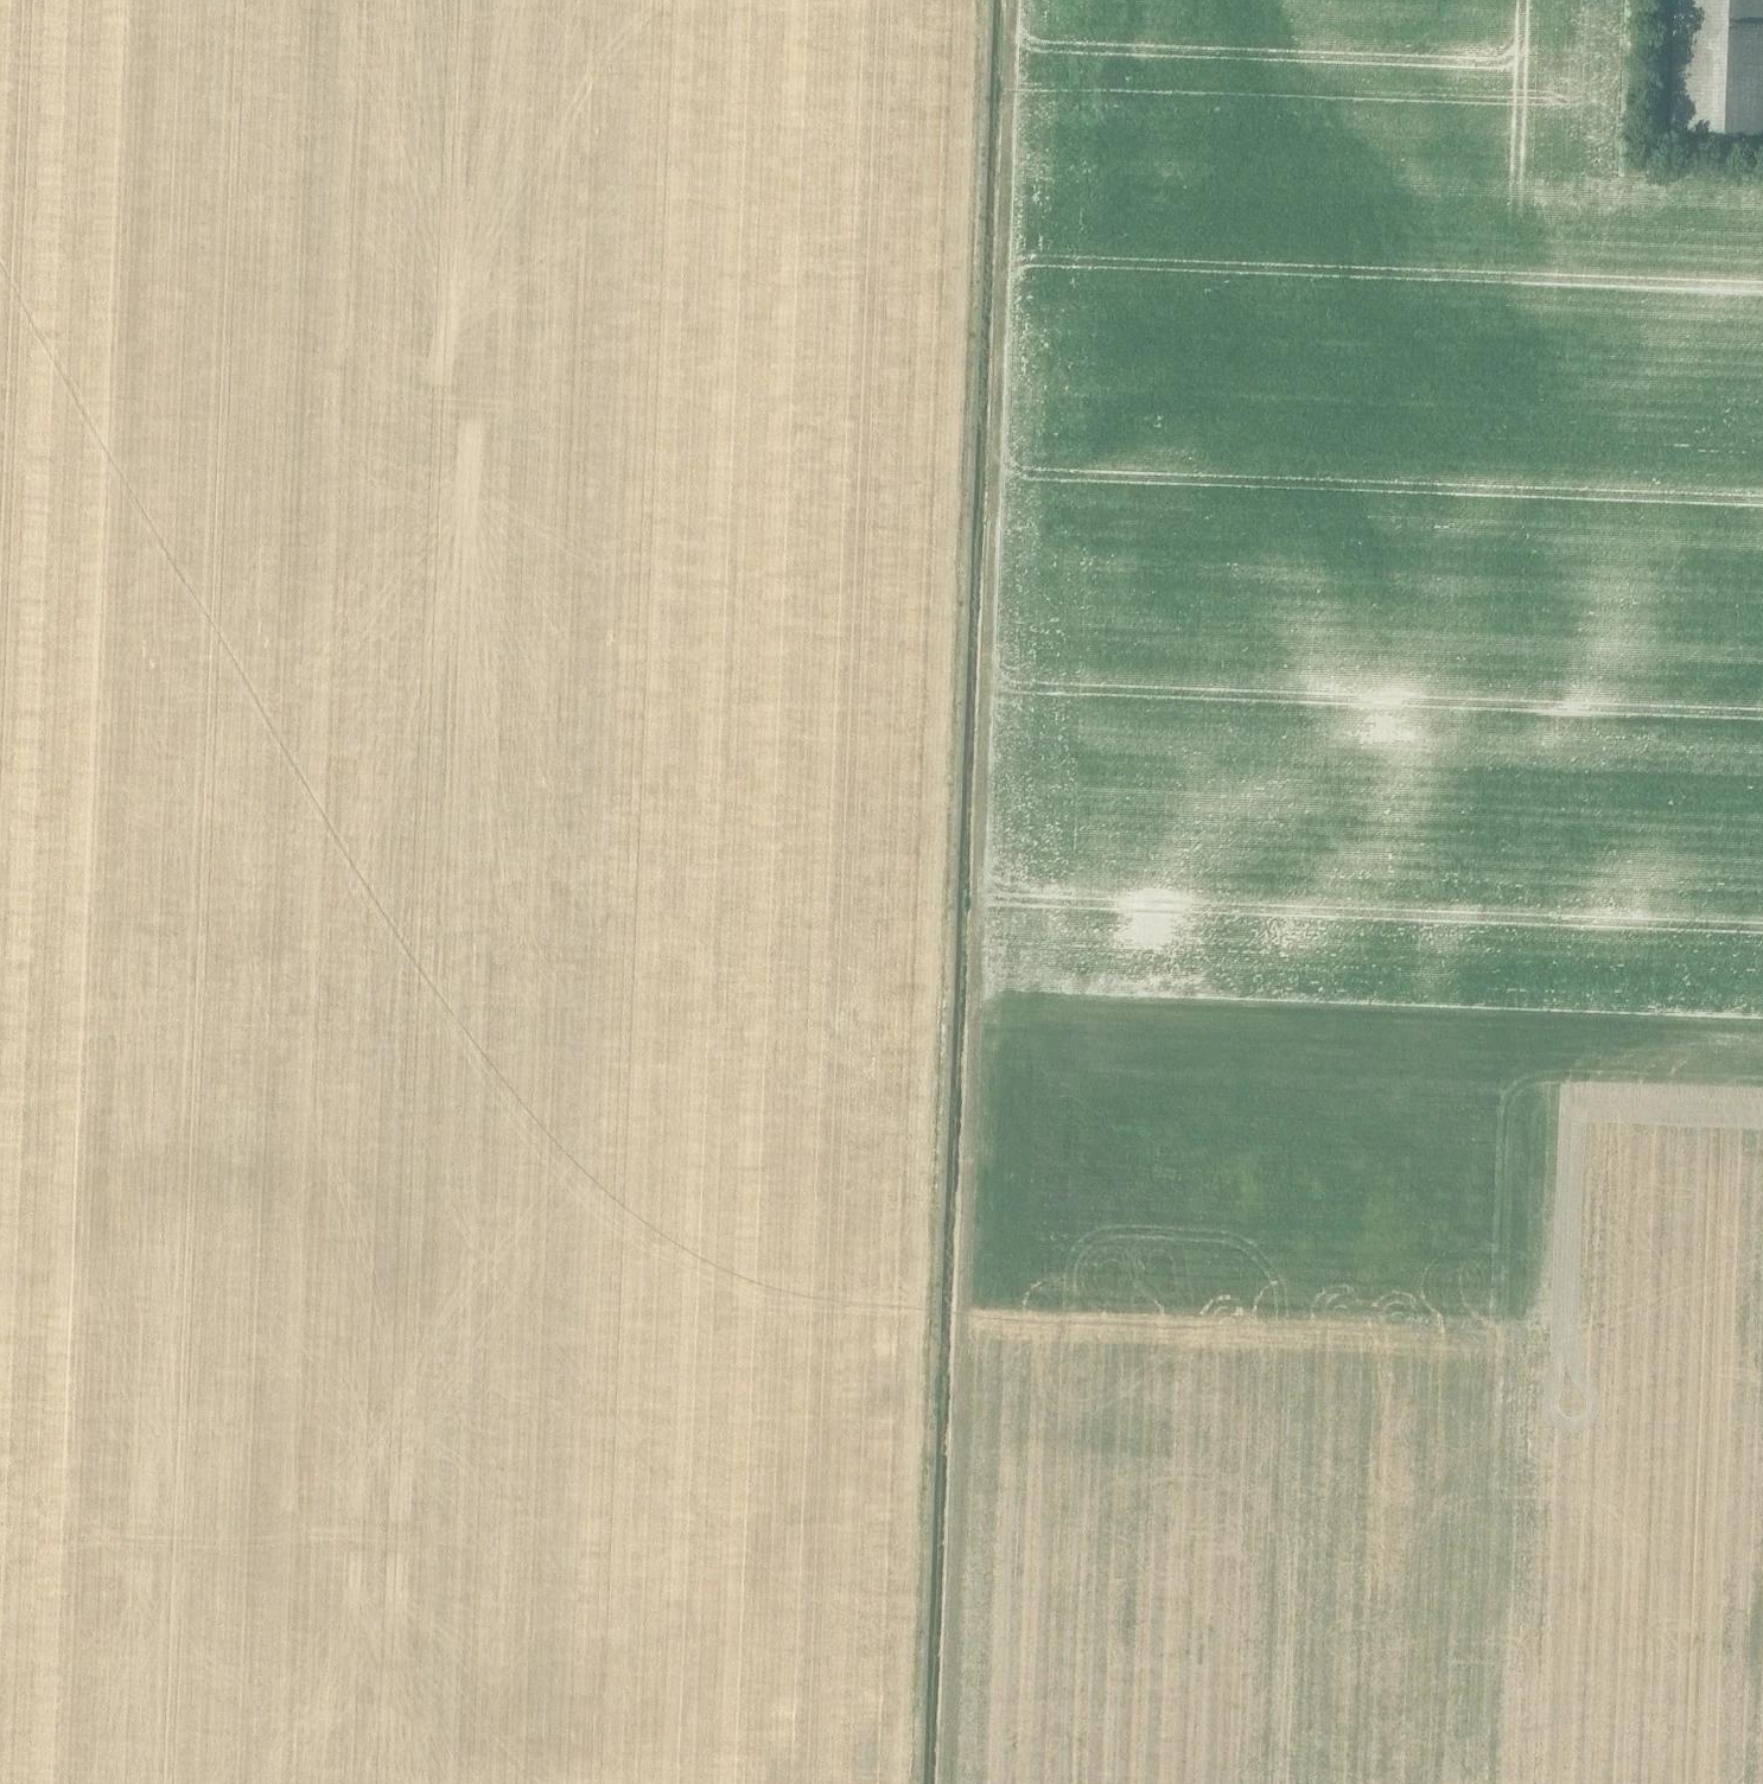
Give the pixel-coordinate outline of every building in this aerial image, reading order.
[(1673,131),(1762,134),(1762,0),(1678,0),(1673,131)]
